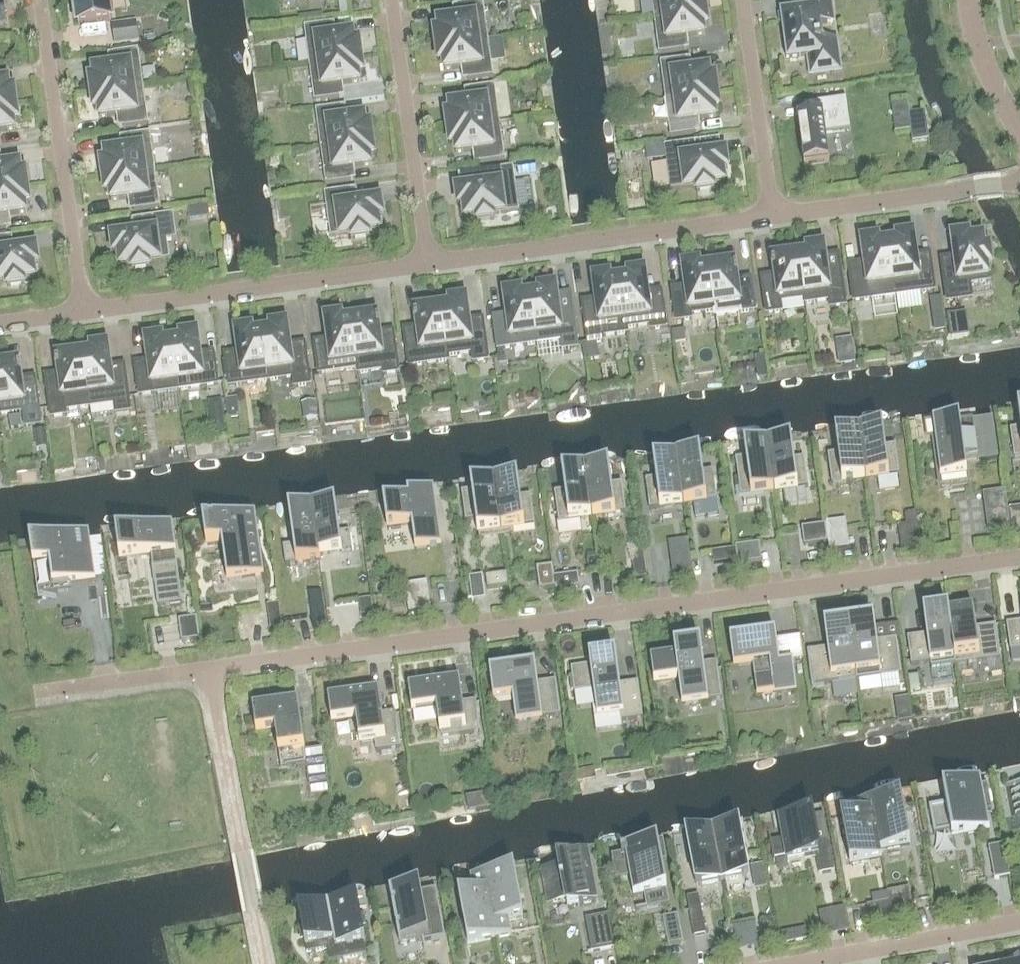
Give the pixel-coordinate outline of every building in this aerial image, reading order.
[(109,0),(74,0),(78,25),(111,20),(109,0)] [(340,14),(348,13),(346,0),(338,0),(340,14)] [(706,9),(704,0),(651,0),(654,16),(706,9)] [(783,15),(784,22),(787,41),(784,41),(786,59),(809,56),(810,62),(837,58),(835,38),(820,40),(818,24),(832,22),(829,0),(801,0),(803,12),(787,14),(787,15),(783,15)] [(436,46),(488,39),(483,2),(457,6),(459,18),(437,21),(439,30),(434,31),(436,46)] [(708,25),(706,9),(654,16),(659,54),(684,50),(683,37),(704,35),(703,26),(708,25)] [(112,23),(115,45),(139,42),(136,20),(112,23)] [(309,64),(361,57),(359,41),(354,42),(353,33),(331,36),(329,23),(304,27),(309,64)] [(493,76),(488,39),(436,46),(438,62),(443,61),(444,70),(466,67),(468,80),(493,76)] [(91,94),(143,87),(138,50),(112,53),(114,66),(93,69),(94,78),(89,78),(91,94)] [(363,73),(361,57),(309,64),(314,101),(340,98),(338,85),(359,82),(358,73),(363,73)] [(665,99),(717,92),(715,76),(710,77),(709,68),(687,71),(685,58),(660,62),(665,99)] [(16,104),(14,89),(9,89),(8,81),(0,82),(0,107),(16,104)] [(448,130),(500,122),(494,85),(469,89),(471,101),(449,104),(450,113),(445,114),(448,130)] [(148,124),(143,87),(91,94),(94,110),(98,109),(100,118),(121,115),(123,128),(148,124)] [(719,108),(717,92),(665,99),(670,137),(696,133),(694,120),(716,117),(715,109),(719,108)] [(846,99),(803,105),(803,106),(808,105),(809,116),(797,118),(804,165),(829,162),(825,133),(849,129),(849,131),(851,130),(846,99)] [(16,104),(0,107),(0,132),(15,130),(14,121),(18,120),(16,104)] [(320,147),(372,140),(370,124),(365,125),(364,116),(343,119),(341,107),(315,110),(320,147)] [(924,112),(909,114),(913,142),(928,140),(924,112)] [(505,160),(500,122),(448,130),(450,145),(455,145),(456,153),(477,151),(479,163),(505,160)] [(103,177),(155,170),(150,133),(124,136),(126,149),(104,152),(106,161),(101,161),(103,177)] [(374,156),(372,140),(320,147),(326,184),(351,181),(350,168),(371,165),(370,156),(374,156)] [(696,142),(664,147),(670,190),(696,187),(697,191),(714,189),(713,184),(725,183),(723,169),(728,169),(725,152),(698,156),(696,142)] [(660,143),(645,145),(646,155),(661,154),(660,143)] [(536,161),(518,164),(519,175),(538,173),(536,161)] [(28,188),(25,172),(21,173),(19,164),(0,166),(0,192),(28,188)] [(483,185),(456,189),(458,206),(463,205),(465,218),(476,217),(477,222),(494,219),(494,214),(519,211),(513,167),(481,171),(483,185)] [(110,192),(111,201),(133,198),(135,211),(160,207),(155,170),(103,177),(105,193),(110,192)] [(28,188),(0,192),(0,229),(6,229),(5,216),(26,213),(25,204),(30,203),(28,188)] [(351,190),(324,193),(330,237),(351,234),(352,239),(369,236),(368,232),(380,230),(378,217),(383,216),(380,199),(353,203),(351,190)] [(207,205),(188,208),(189,220),(209,217),(207,205)] [(132,269),(149,267),(149,262),(170,259),(167,241),(177,239),(173,214),(137,219),(139,233),(111,237),(114,253),(118,253),(120,266),(131,265),(132,269)] [(897,240),(888,242),(895,296),(935,291),(931,260),(917,262),(913,233),(896,236),(897,240)] [(956,264),(942,266),(947,302),(972,298),(970,284),(989,281),(986,266),(991,265),(989,247),(984,248),(983,237),(969,239),(969,234),(952,236),(956,264)] [(0,238),(0,283),(7,282),(7,287),(25,284),(24,279),(35,278),(33,264),(38,264),(36,247),(8,251),(7,237),(0,238)] [(878,238),(861,240),(865,269),(849,271),(853,302),(895,296),(888,242),(879,243),(878,238)] [(827,275),(823,246),(807,248),(807,253),(798,254),(804,299),(804,304),(829,300),(830,308),(846,306),(841,273),(827,275)] [(804,299),(798,254),(773,258),(774,265),(772,265),(773,269),(774,269),(776,282),(762,284),(766,314),(781,312),(780,302),(804,299)] [(700,268),(699,263),(682,265),(686,294),(672,296),(676,321),(691,319),(691,315),(714,311),(715,311),(709,266),(700,268)] [(734,263),(709,266),(715,311),(714,311),(715,316),(755,311),(752,285),(738,287),(736,275),(738,275),(737,270),(735,270),(734,263)] [(628,278),(619,279),(626,328),(627,328),(650,325),(651,330),(666,328),(662,297),(648,299),(644,271),(628,273),(628,278)] [(626,328),(619,279),(610,280),(609,275),(593,278),(597,307),(583,308),(588,343),(603,341),(602,337),(628,333),(627,328),(626,328)] [(539,293),(530,294),(537,344),(561,341),(563,350),(570,349),(566,314),(559,315),(555,286),(539,288),(539,293)] [(508,322),(494,324),(499,364),(507,363),(505,348),(537,344),(530,294),(521,296),(520,291),(504,293),(508,322)] [(941,297),(931,299),(936,330),(945,329),(941,297)] [(450,306),(441,307),(448,356),(472,353),(473,362),(488,360),(484,325),(470,327),(466,298),(449,301),(450,306)] [(448,356),(441,307),(415,310),(416,318),(415,318),(415,322),(416,322),(418,334),(404,336),(409,366),(449,361),(448,356)] [(947,315),(950,338),(969,336),(966,312),(947,315)] [(342,320),(341,316),(325,318),(329,347),(315,349),(318,374),(357,369),(358,369),(351,319),(342,320)] [(377,316),(351,319),(358,369),(357,369),(358,373),(383,370),(384,375),(399,373),(394,338),(380,340),(378,327),(380,327),(379,323),(378,323),(377,316)] [(271,330),(262,332),(268,381),(293,378),(294,387),(311,385),(306,350),(291,352),(287,323),(270,326),(271,330)] [(268,381),(262,332),(253,333),(252,328),(235,330),(239,359),(225,361),(229,387),(268,381)] [(673,331),(675,342),(686,341),(684,329),(673,331)] [(181,339),(172,341),(179,390),(218,385),(215,359),(201,361),(197,332),(180,335),(181,339)] [(163,342),(162,337),(145,340),(149,368),(135,370),(138,392),(139,396),(179,390),(172,341),(163,342)] [(837,340),(841,367),(856,365),(856,364),(859,364),(858,352),(854,353),(852,338),(837,340)] [(599,359),(596,342),(583,345),(586,361),(599,359)] [(131,411),(125,372),(111,373),(107,345),(91,347),(91,352),(82,353),(90,407),(114,404),(115,413),(131,411)] [(82,353),(56,357),(57,364),(56,364),(57,368),(58,368),(60,381),(46,383),(51,418),(66,415),(65,411),(90,407),(82,353)] [(34,384),(20,386),(18,374),(20,373),(19,369),(18,369),(17,362),(0,365),(0,415),(37,410),(34,384)] [(237,398),(226,400),(228,419),(239,418),(237,398)] [(221,400),(208,402),(210,418),(223,416),(221,400)] [(316,401),(304,403),(306,418),(318,417),(316,401)] [(993,429),(978,431),(975,432),(973,422),(958,424),(958,419),(932,423),(940,479),(966,476),(963,459),(978,457),(977,449),(995,447),(993,429)] [(1014,458),(1019,457),(1019,428),(1010,430),(1014,458)] [(859,432),(865,479),(899,474),(895,445),(884,447),(881,429),(859,432)] [(46,430),(35,432),(38,448),(48,447),(46,430)] [(828,455),(832,484),(865,479),(859,432),(836,435),(839,453),(828,455)] [(768,445),(774,492),(808,487),(804,458),(793,459),(790,442),(768,445)] [(735,459),(741,496),(774,492),(768,445),(745,448),(747,457),(735,459)] [(677,457),(677,458),(683,504),(717,499),(713,471),(702,472),(699,454),(677,457)] [(645,480),(649,509),(683,504),(677,458),(654,460),(657,478),(645,480)] [(585,470),(592,517),(626,512),(622,483),(611,485),(608,467),(585,470)] [(554,493),(558,521),(592,517),(585,470),(563,473),(565,491),(554,493)] [(517,480),(495,483),(501,529),(534,525),(531,496),(520,498),(517,480)] [(473,491),(462,493),(465,522),(477,520),(478,532),(501,529),(495,483),(472,486),(473,491)] [(385,503),(388,528),(413,525),(416,549),(441,546),(433,491),(408,495),(409,500),(385,503)] [(313,508),(319,554),(352,550),(350,532),(338,533),(335,505),(313,508)] [(283,547),(286,565),(320,560),(319,554),(313,508),(289,511),(294,545),(283,547)] [(992,513),(995,530),(1010,528),(1008,511),(992,513)] [(916,512),(896,515),(900,542),(920,539),(916,512)] [(1010,516),(1011,527),(1019,526),(1019,514),(1010,516)] [(223,543),(228,580),(256,577),(256,578),(264,576),(258,536),(258,537),(255,516),(203,523),(206,545),(216,544),(223,543)] [(801,528),(804,546),(828,542),(826,530),(825,524),(801,528)] [(151,555),(155,585),(167,584),(169,594),(181,592),(172,527),(117,535),(120,559),(151,555)] [(828,542),(829,550),(849,548),(846,528),(826,530),(828,542)] [(679,569),(699,568),(696,537),(677,538),(679,569)] [(31,547),(38,596),(58,593),(65,592),(64,584),(95,580),(89,540),(89,539),(31,547)] [(760,544),(735,547),(736,549),(737,561),(738,565),(762,561),(760,544)] [(630,548),(633,563),(635,579),(647,577),(642,546),(630,548)] [(712,552),(713,564),(737,561),(736,549),(712,552)] [(552,565),(536,568),(539,589),(555,587),(554,577),(552,565)] [(554,577),(555,587),(556,590),(579,587),(578,574),(554,577)] [(507,576),(489,579),(491,590),(509,588),(507,576)] [(406,595),(409,613),(431,610),(428,591),(406,595)] [(373,615),(371,599),(359,601),(361,617),(373,615)] [(267,606),(270,629),(282,628),(280,616),(279,604),(267,606)] [(324,605),(310,607),(313,623),(326,621),(324,605)] [(948,612),(956,665),(1000,659),(996,625),(975,628),(972,608),(948,612)] [(907,638),(911,666),(930,663),(931,668),(952,665),(952,666),(956,665),(948,612),(924,615),(927,635),(907,638)] [(179,620),(182,642),(199,639),(196,617),(179,620)] [(849,625),(857,681),(901,675),(896,639),(876,642),(873,622),(849,625)] [(1006,624),(1010,651),(1019,649),(1019,622),(1006,624)] [(807,651),(812,687),(857,681),(849,625),(825,629),(828,649),(807,651)] [(731,638),(734,666),(754,664),(758,695),(796,690),(792,663),(779,665),(775,636),(748,639),(747,635),(731,638)] [(651,658),(655,683),(679,679),(683,704),(722,699),(717,667),(703,669),(700,648),(689,650),(689,647),(675,649),(676,655),(651,658)] [(571,668),(574,693),(594,690),(598,716),(620,713),(621,721),(643,719),(638,682),(619,685),(615,658),(590,661),(591,665),(571,668)] [(513,697),(517,722),(560,716),(556,681),(536,684),(534,663),(518,665),(519,671),(491,675),(494,699),(513,697)] [(917,675),(907,677),(909,692),(919,690),(917,675)] [(437,707),(441,738),(480,732),(475,701),(462,703),(458,679),(409,686),(413,711),(437,707)] [(375,741),(376,752),(400,748),(395,713),(381,714),(377,685),(361,687),(362,693),(329,697),(332,722),(357,719),(360,743),(375,741)] [(908,698),(894,700),(896,712),(910,710),(908,698)] [(254,709),(257,732),(276,730),(281,769),(306,766),(299,714),(293,714),(291,702),(290,702),(290,703),(253,708),(253,709),(254,709)] [(980,781),(943,788),(946,804),(929,807),(934,835),(962,829),(964,835),(989,831),(986,812),(992,811),(987,786),(981,787),(980,781)] [(870,801),(880,851),(909,845),(900,796),(870,801)] [(841,817),(850,864),(881,858),(880,851),(870,801),(854,805),(856,814),(841,817)] [(819,875),(834,872),(828,839),(817,842),(811,813),(780,819),(784,840),(771,842),(770,839),(769,839),(774,863),(775,862),(774,859),(787,857),(787,860),(815,855),(819,875)] [(713,831),(722,881),(746,877),(747,878),(748,878),(738,825),(737,826),(737,827),(713,831)] [(698,886),(722,881),(713,831),(688,836),(688,835),(687,835),(697,887),(698,887),(698,886)] [(644,894),(647,908),(669,905),(661,862),(666,861),(663,841),(637,846),(638,851),(627,853),(627,852),(621,854),(611,856),(616,880),(630,877),(633,896),(644,894)] [(1010,877),(1005,849),(989,852),(994,880),(1010,877)] [(560,869),(543,872),(549,903),(566,900),(568,908),(596,902),(587,855),(558,861),(560,869)] [(762,865),(750,867),(752,879),(764,877),(762,865)] [(489,874),(485,875),(497,938),(511,935),(509,920),(523,918),(514,870),(489,874)] [(473,892),(459,895),(468,943),(492,938),(492,939),(497,938),(485,875),(470,877),(473,892)] [(419,887),(389,892),(399,943),(416,940),(422,939),(424,948),(425,948),(424,941),(445,937),(436,889),(420,892),(419,887)] [(911,897),(889,902),(891,912),(913,908),(911,897)] [(357,899),(327,905),(338,960),(366,955),(364,943),(365,942),(357,899)] [(891,912),(889,902),(867,906),(869,916),(891,912)] [(327,905),(298,910),(306,954),(326,950),(329,962),(338,960),(327,905)] [(827,908),(830,933),(856,930),(853,905),(827,908)] [(689,910),(694,937),(706,935),(701,907),(689,910)] [(593,951),(616,947),(610,914),(587,918),(593,951)] [(683,943),(678,915),(663,918),(668,946),(683,943)] [(777,946),(773,922),(761,924),(765,948),(777,946)] [(784,943),(807,938),(805,929),(782,933),(784,943)]
